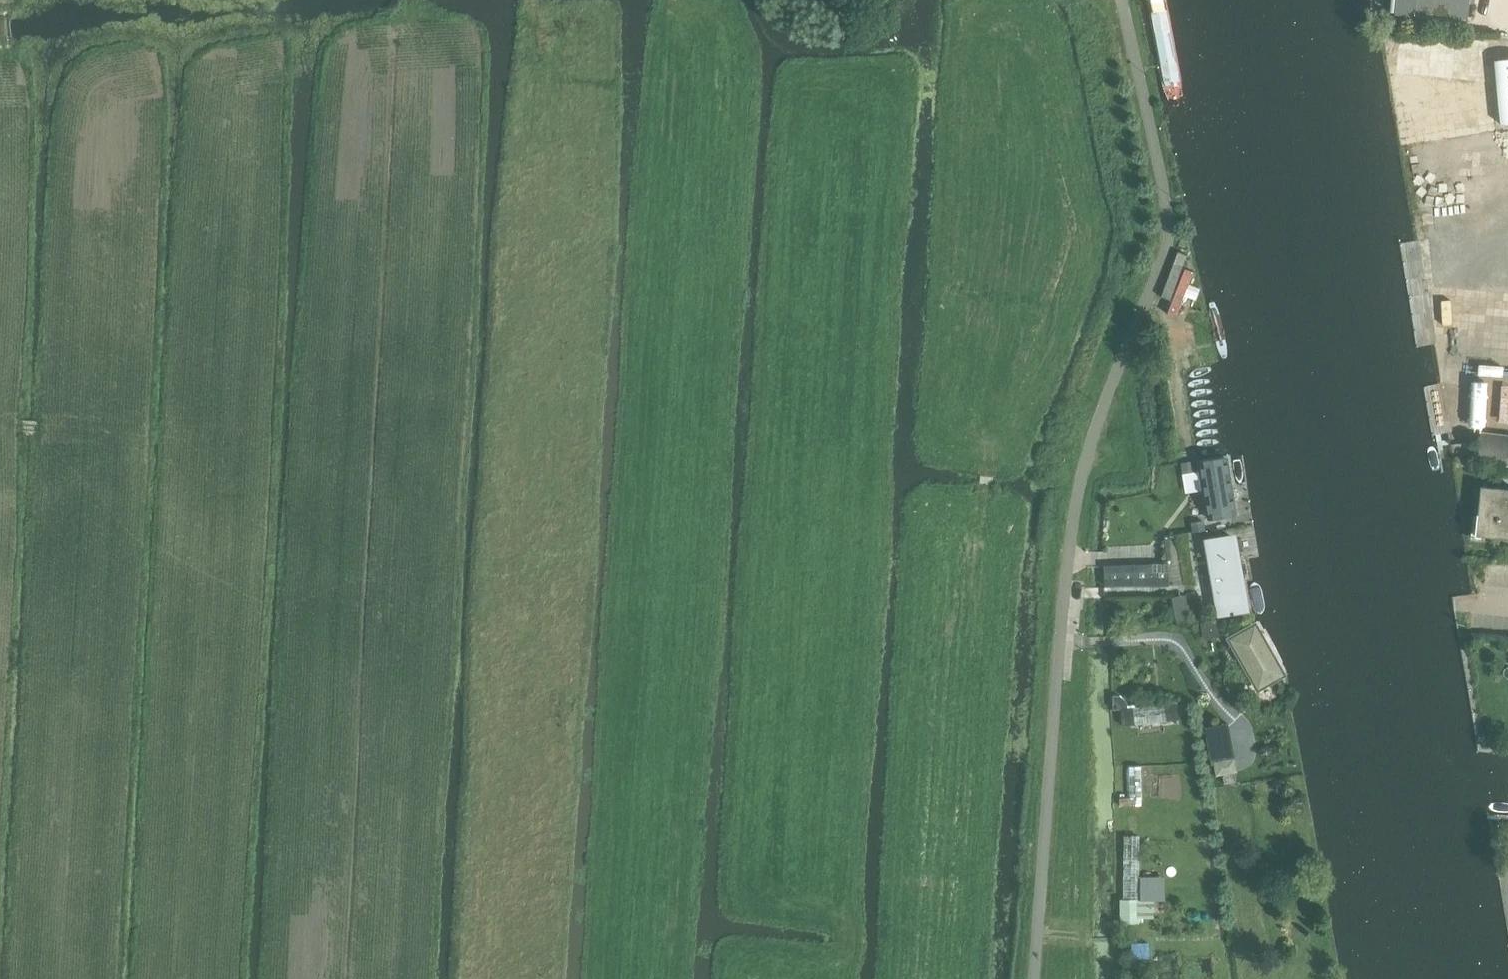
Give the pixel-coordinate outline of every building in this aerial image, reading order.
[(1467,22),(1469,0),(1397,0),(1395,14),(1467,22)] [(1496,60),(1502,123),(1507,123),(1507,59),(1496,60)] [(1161,296),(1171,300),(1188,254),(1178,251),(1161,296)] [(1481,432),(1478,462),(1507,465),(1507,435),(1481,432)] [(1199,458),(1211,522),(1241,517),(1229,453),(1199,458)] [(1195,470),(1194,461),(1181,463),(1183,472),(1195,470)] [(1478,515),(1473,515),(1470,540),(1484,541),(1485,537),(1507,539),(1507,489),(1480,487),(1478,515)] [(1205,528),(1204,519),(1191,521),(1192,529),(1205,528)] [(1205,530),(1218,619),(1242,615),(1229,526),(1205,530)] [(1169,563),(1137,563),(1137,586),(1170,586),(1169,563)] [(1188,608),(1176,610),(1178,622),(1190,620),(1188,608)] [(1224,635),(1258,697),(1295,677),(1261,615),(1224,635)] [(1202,623),(1203,636),(1221,634),(1219,621),(1202,623)] [(1120,695),(1114,695),(1114,708),(1128,707),(1127,702),(1120,695)] [(1179,718),(1177,703),(1121,709),(1123,725),(1179,718)] [(1229,722),(1206,727),(1211,762),(1235,757),(1229,722)] [(1129,799),(1120,800),(1120,805),(1142,804),(1141,765),(1128,766),(1129,799)] [(1140,836),(1125,836),(1125,876),(1139,875),(1140,836)] [(1121,900),(1121,924),(1139,925),(1140,919),(1155,919),(1155,900),(1139,900),(1139,878),(1139,875),(1125,876),(1124,900),(1121,900)] [(1149,957),(1148,944),(1133,945),(1133,957),(1149,957)]
